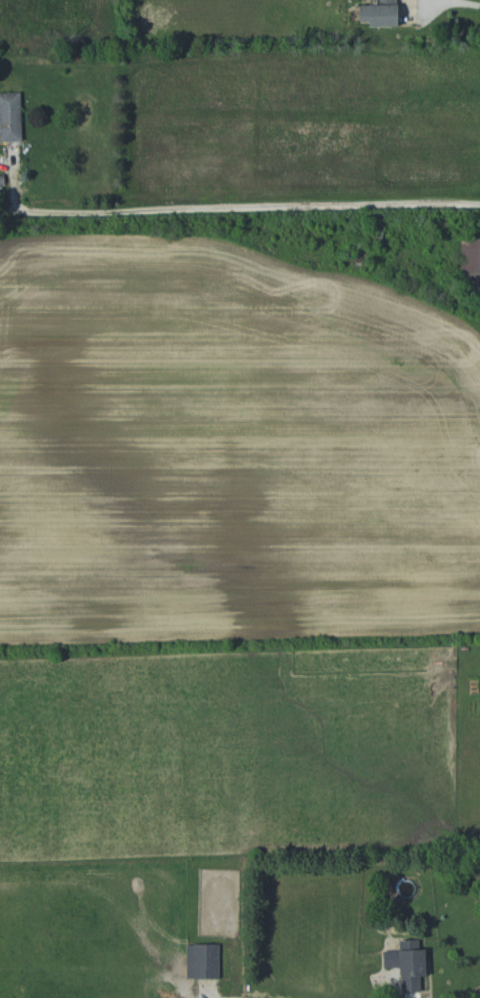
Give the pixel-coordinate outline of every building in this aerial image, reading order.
[(397,0),(377,0),(378,4),(358,4),(358,21),(368,21),(369,27),(397,26),(397,0)] [(21,141),(20,92),(0,93),(0,142),(21,141)] [(460,238),(461,282),(468,282),(469,291),(479,290),(479,237),(460,238)] [(421,992),(420,977),(426,976),(425,949),(419,949),(419,939),(398,940),(399,950),(382,950),(383,968),(400,967),(401,993),(421,992)] [(218,944),(186,944),(186,978),(218,979),(218,944)]
